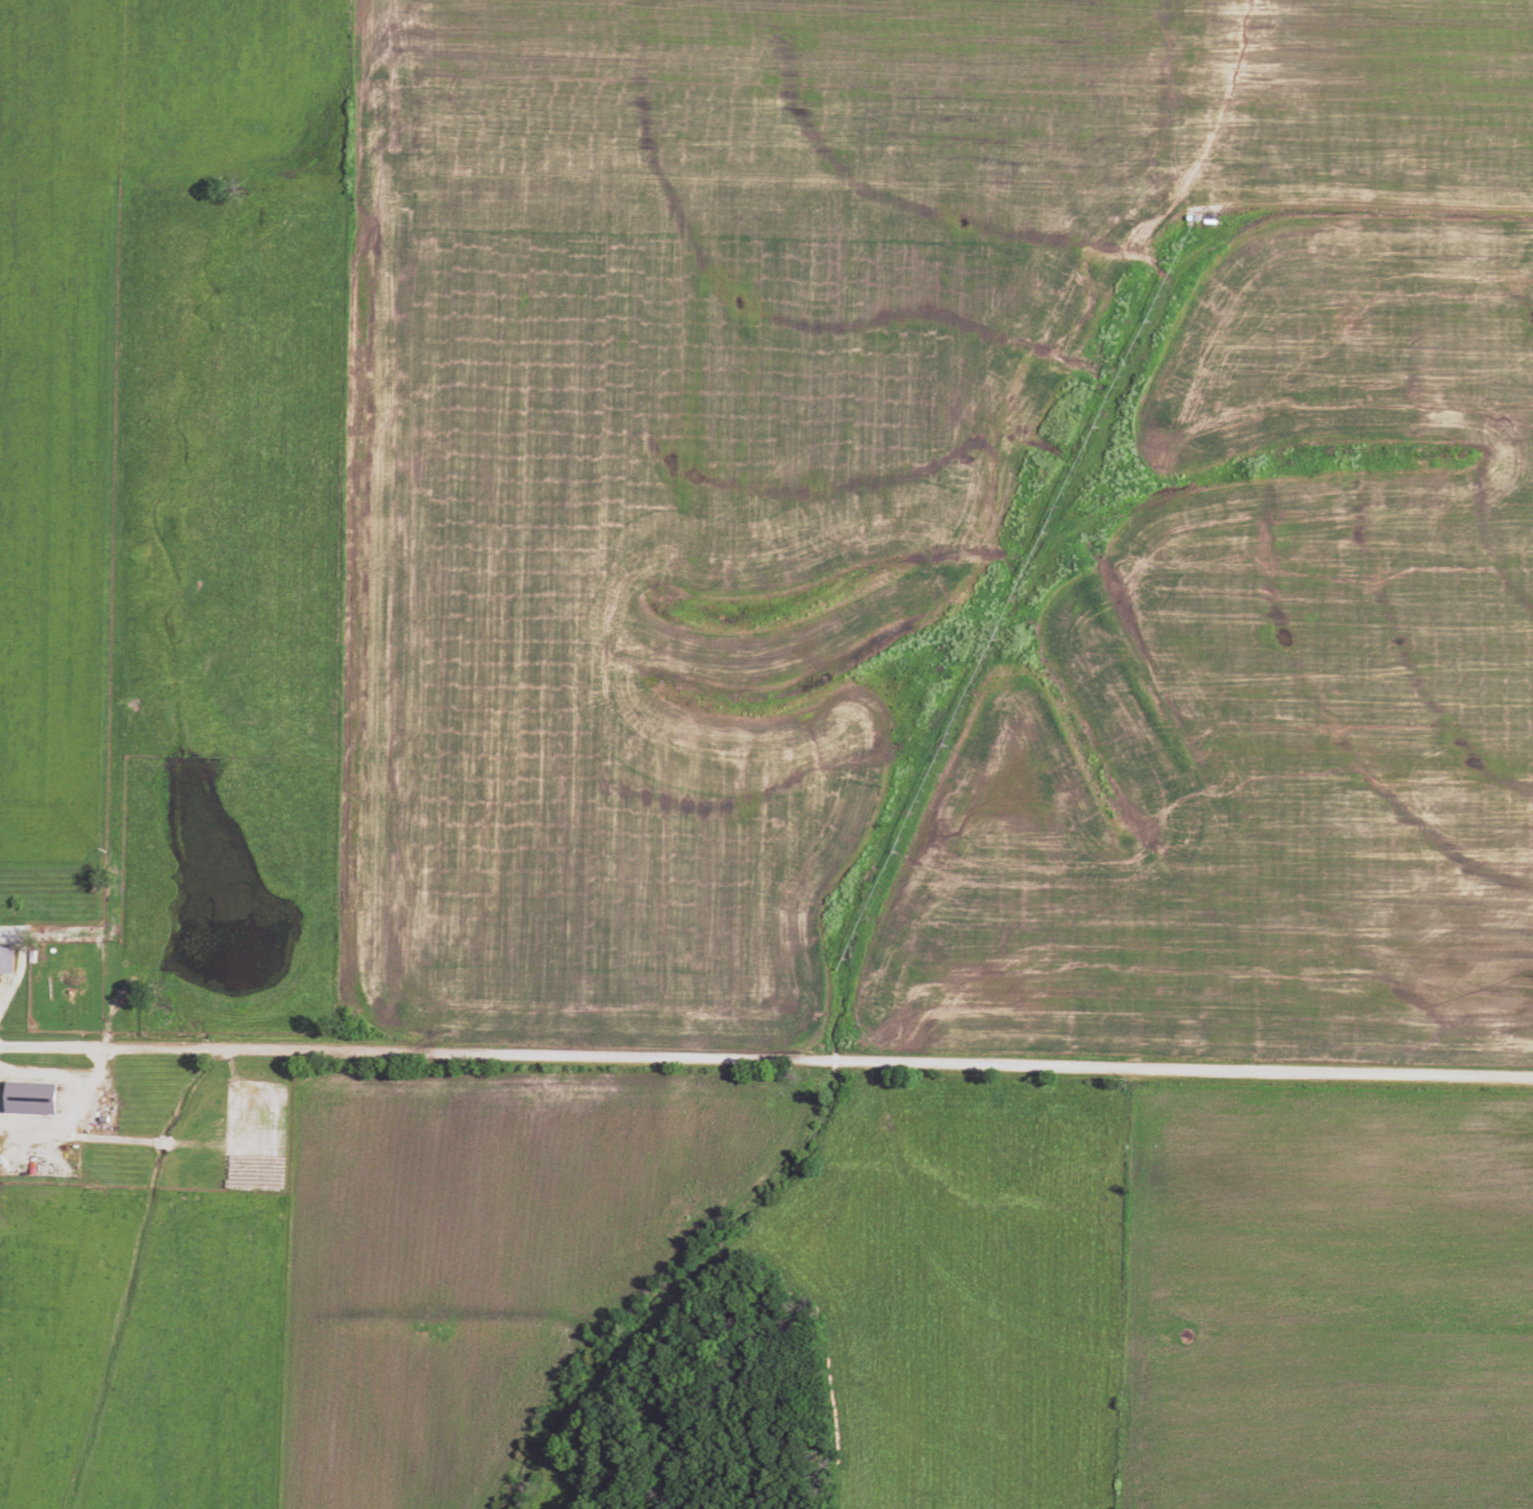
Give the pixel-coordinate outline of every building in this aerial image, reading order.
[(4,1109),(56,1111),(57,1080),(6,1078),(4,1109)]
